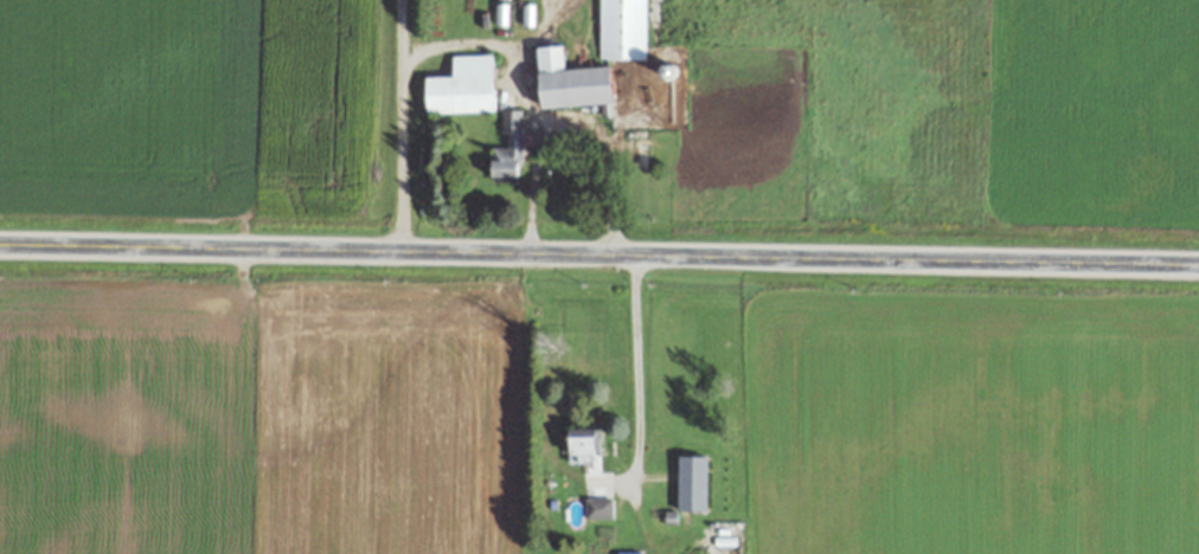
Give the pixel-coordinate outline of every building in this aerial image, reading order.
[(598,57),(644,57),(644,0),(598,0),(598,57)] [(539,104),(610,100),(612,129),(684,125),(681,66),(610,70),(610,63),(563,66),(561,43),(536,44),(539,104)] [(450,53),(450,75),(424,75),(424,111),(492,110),(491,53),(450,53)] [(491,174),(520,174),(520,107),(503,107),(503,146),(491,146),(491,174)] [(598,427),(568,427),(568,461),(598,461),(598,427)] [(705,508),(705,455),(677,455),(677,508),(705,508)] [(584,517),(610,517),(610,496),(584,496),(584,517)]
